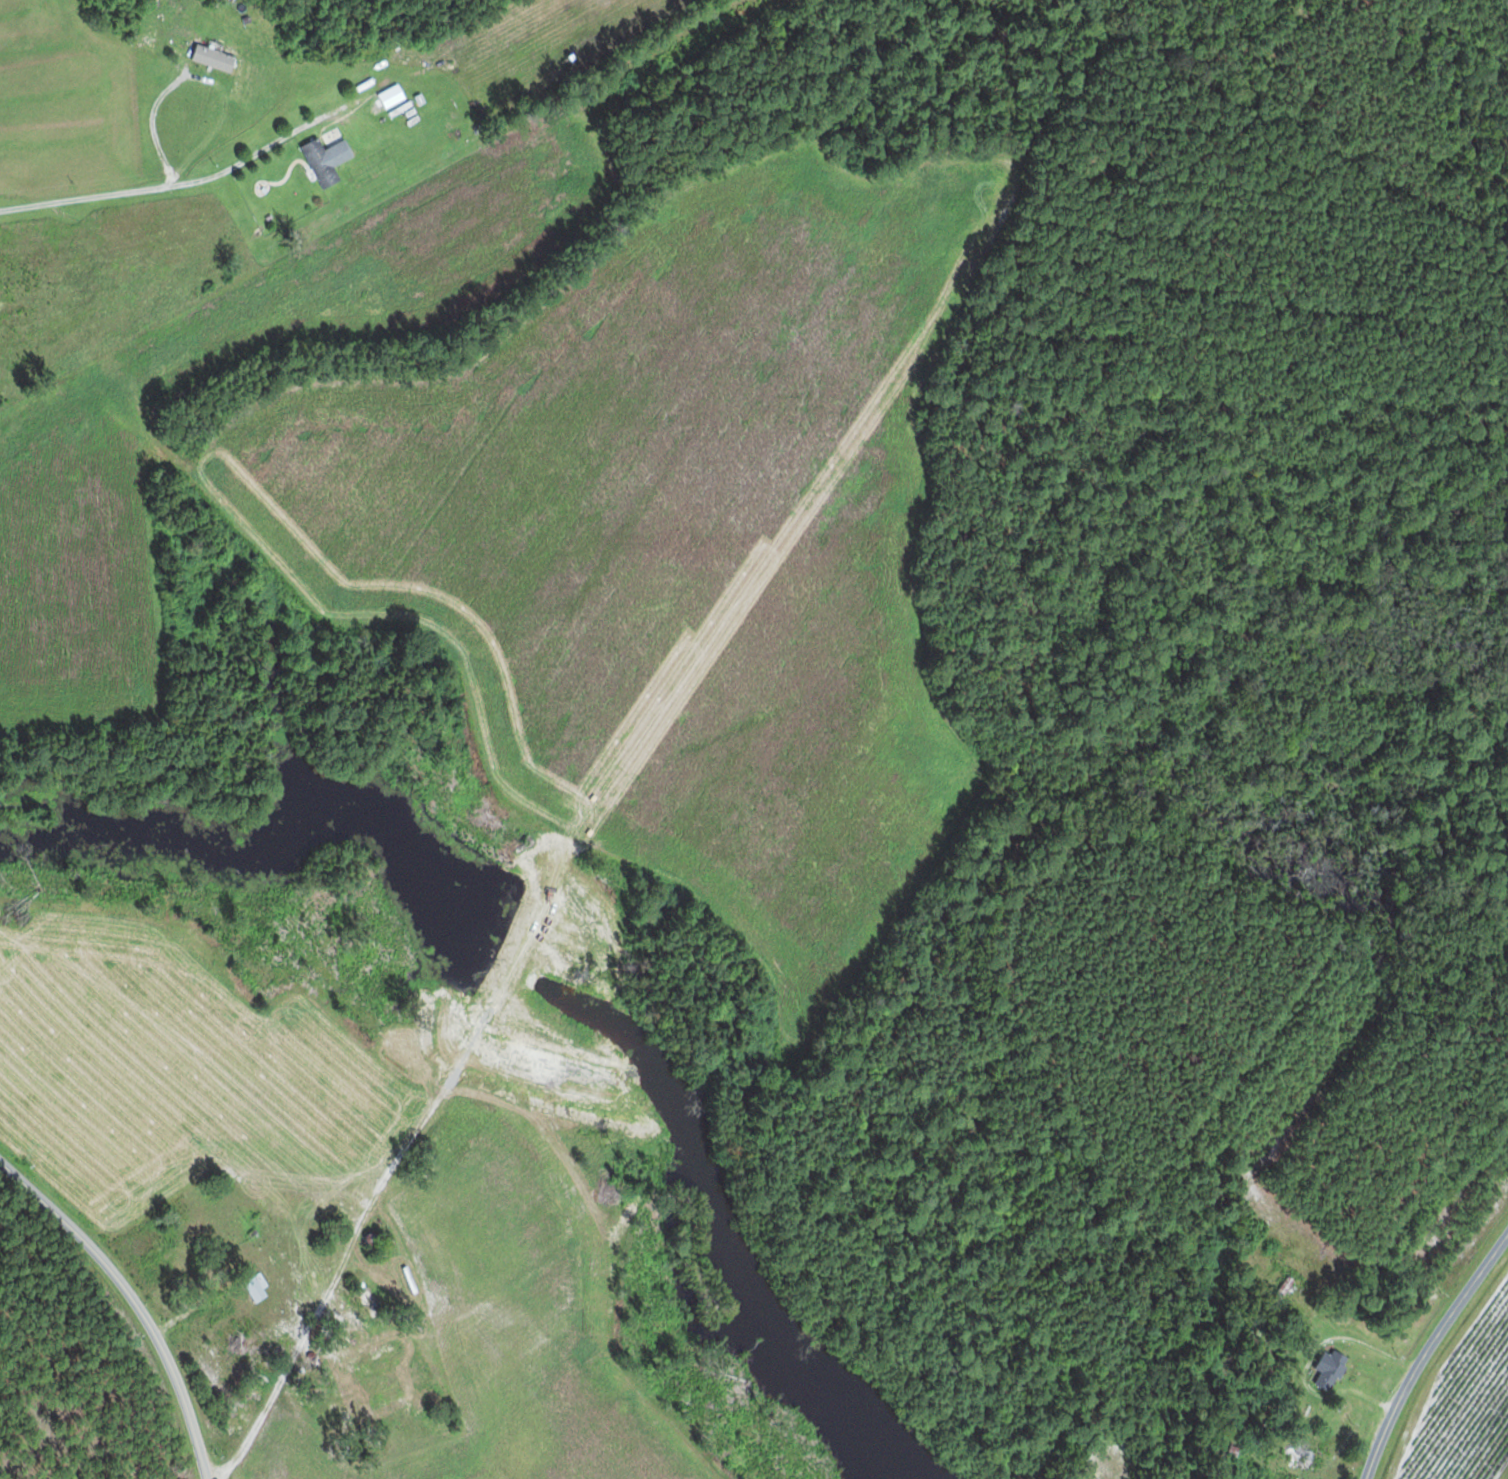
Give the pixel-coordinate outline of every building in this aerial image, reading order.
[(323,189),(342,181),(335,166),(355,158),(347,140),(326,149),(321,138),(304,145),(323,189)] [(268,1297),(264,1288),(268,1286),(262,1273),(245,1281),(255,1303),(268,1297)] [(1278,1306),(1296,1282),(1289,1277),(1271,1301),(1278,1306)] [(1316,1370),(1321,1372),(1315,1384),(1333,1393),(1350,1360),(1327,1348),(1316,1370)] [(1313,1470),(1319,1456),(1298,1446),(1292,1461),(1313,1470)]
